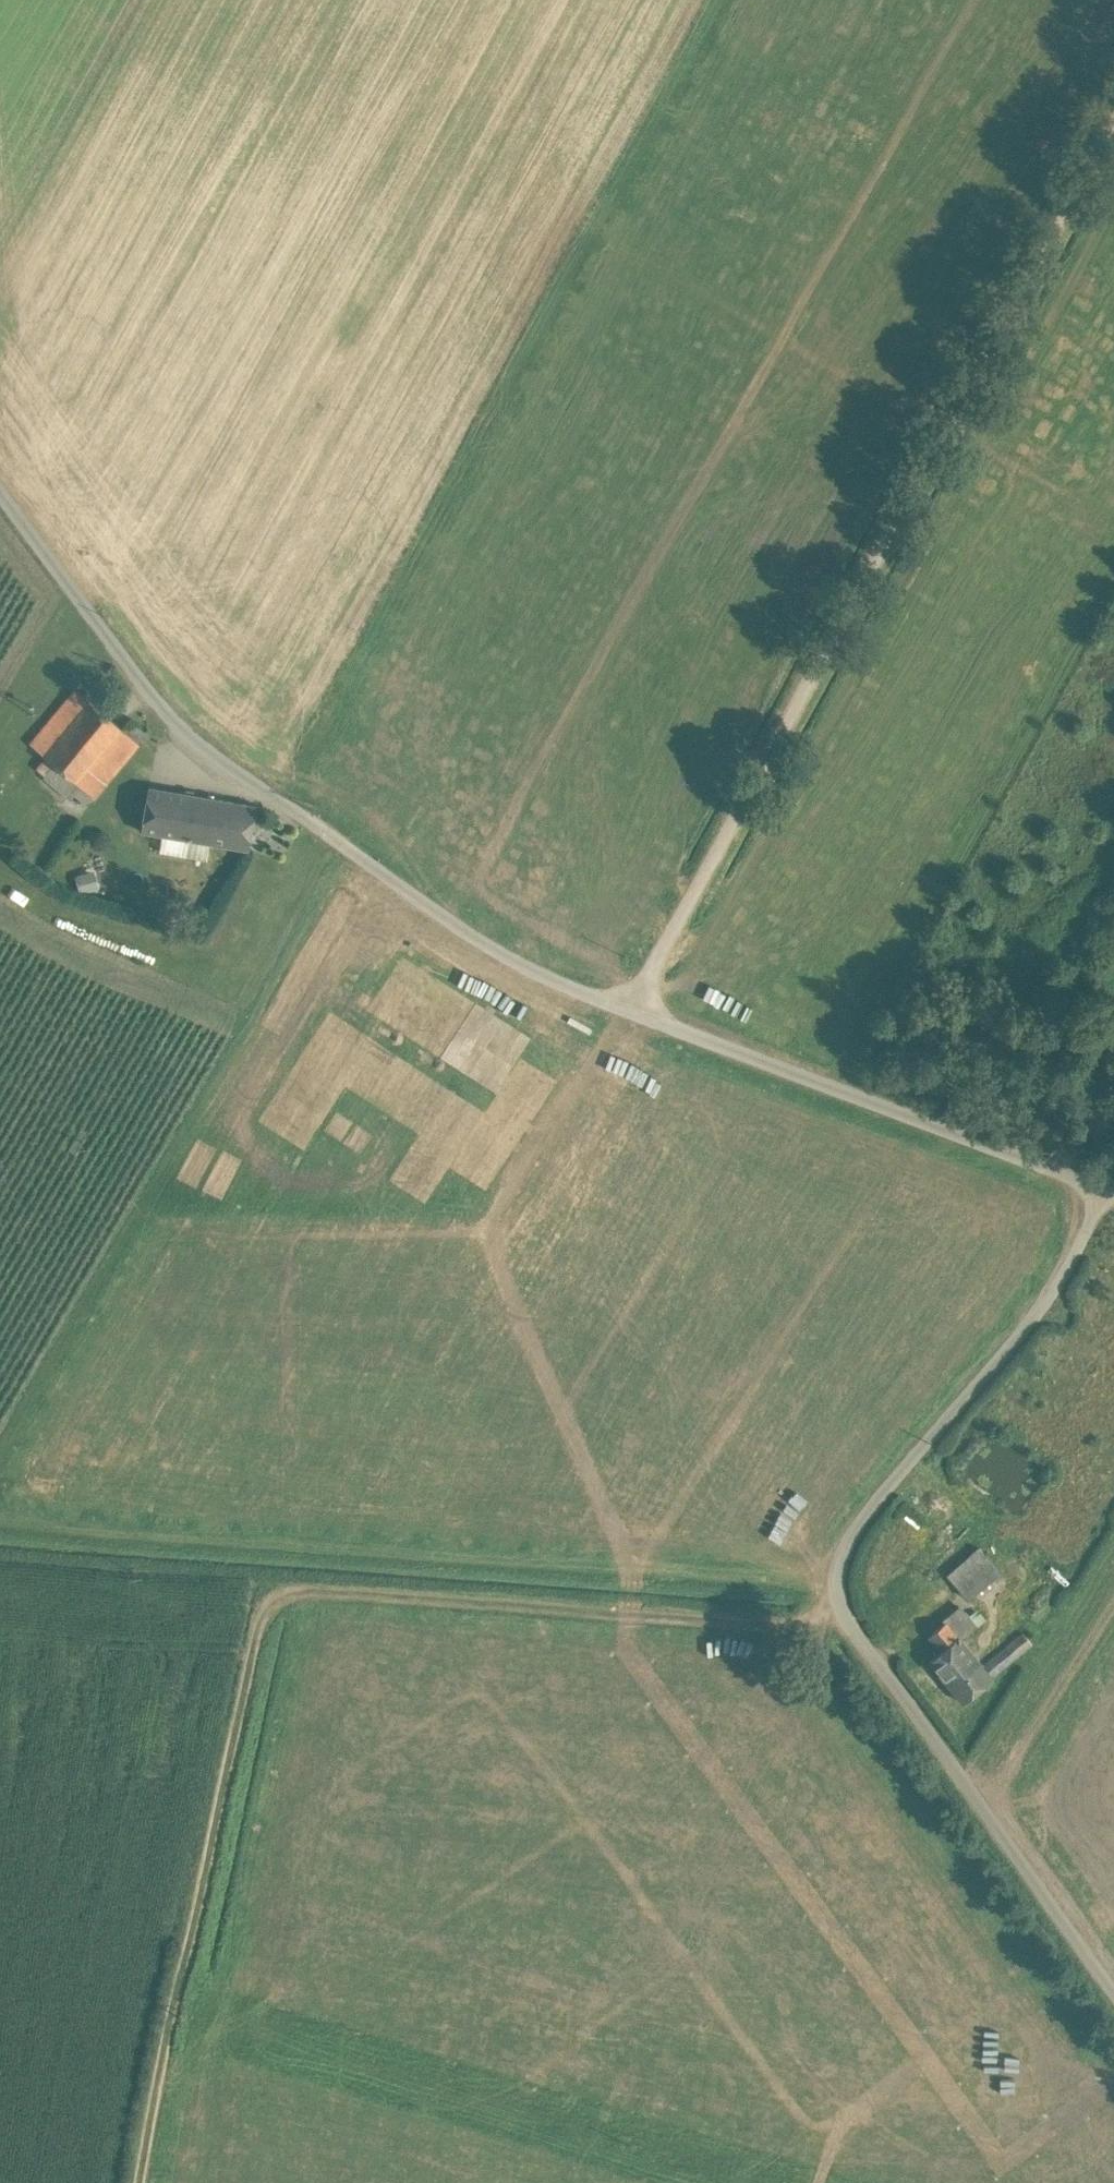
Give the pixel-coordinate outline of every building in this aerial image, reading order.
[(89,700),(44,753),(79,783),(121,727),(89,700)] [(121,727),(79,783),(95,796),(138,741),(121,727)] [(256,804),(150,786),(142,829),(249,847),(256,804)] [(947,1572),(970,1596),(1001,1568),(978,1543),(947,1572)] [(958,1605),(943,1618),(945,1621),(946,1620),(958,1635),(959,1635),(961,1637),(975,1626),(958,1605)] [(945,1621),(929,1634),(942,1649),(958,1635),(946,1620),(945,1621)] [(1023,1631),(983,1664),(993,1676),(1032,1642),(1023,1631)] [(961,1637),(959,1635),(958,1635),(942,1649),(929,1660),(963,1701),(993,1676),(983,1664),(961,1637)]
